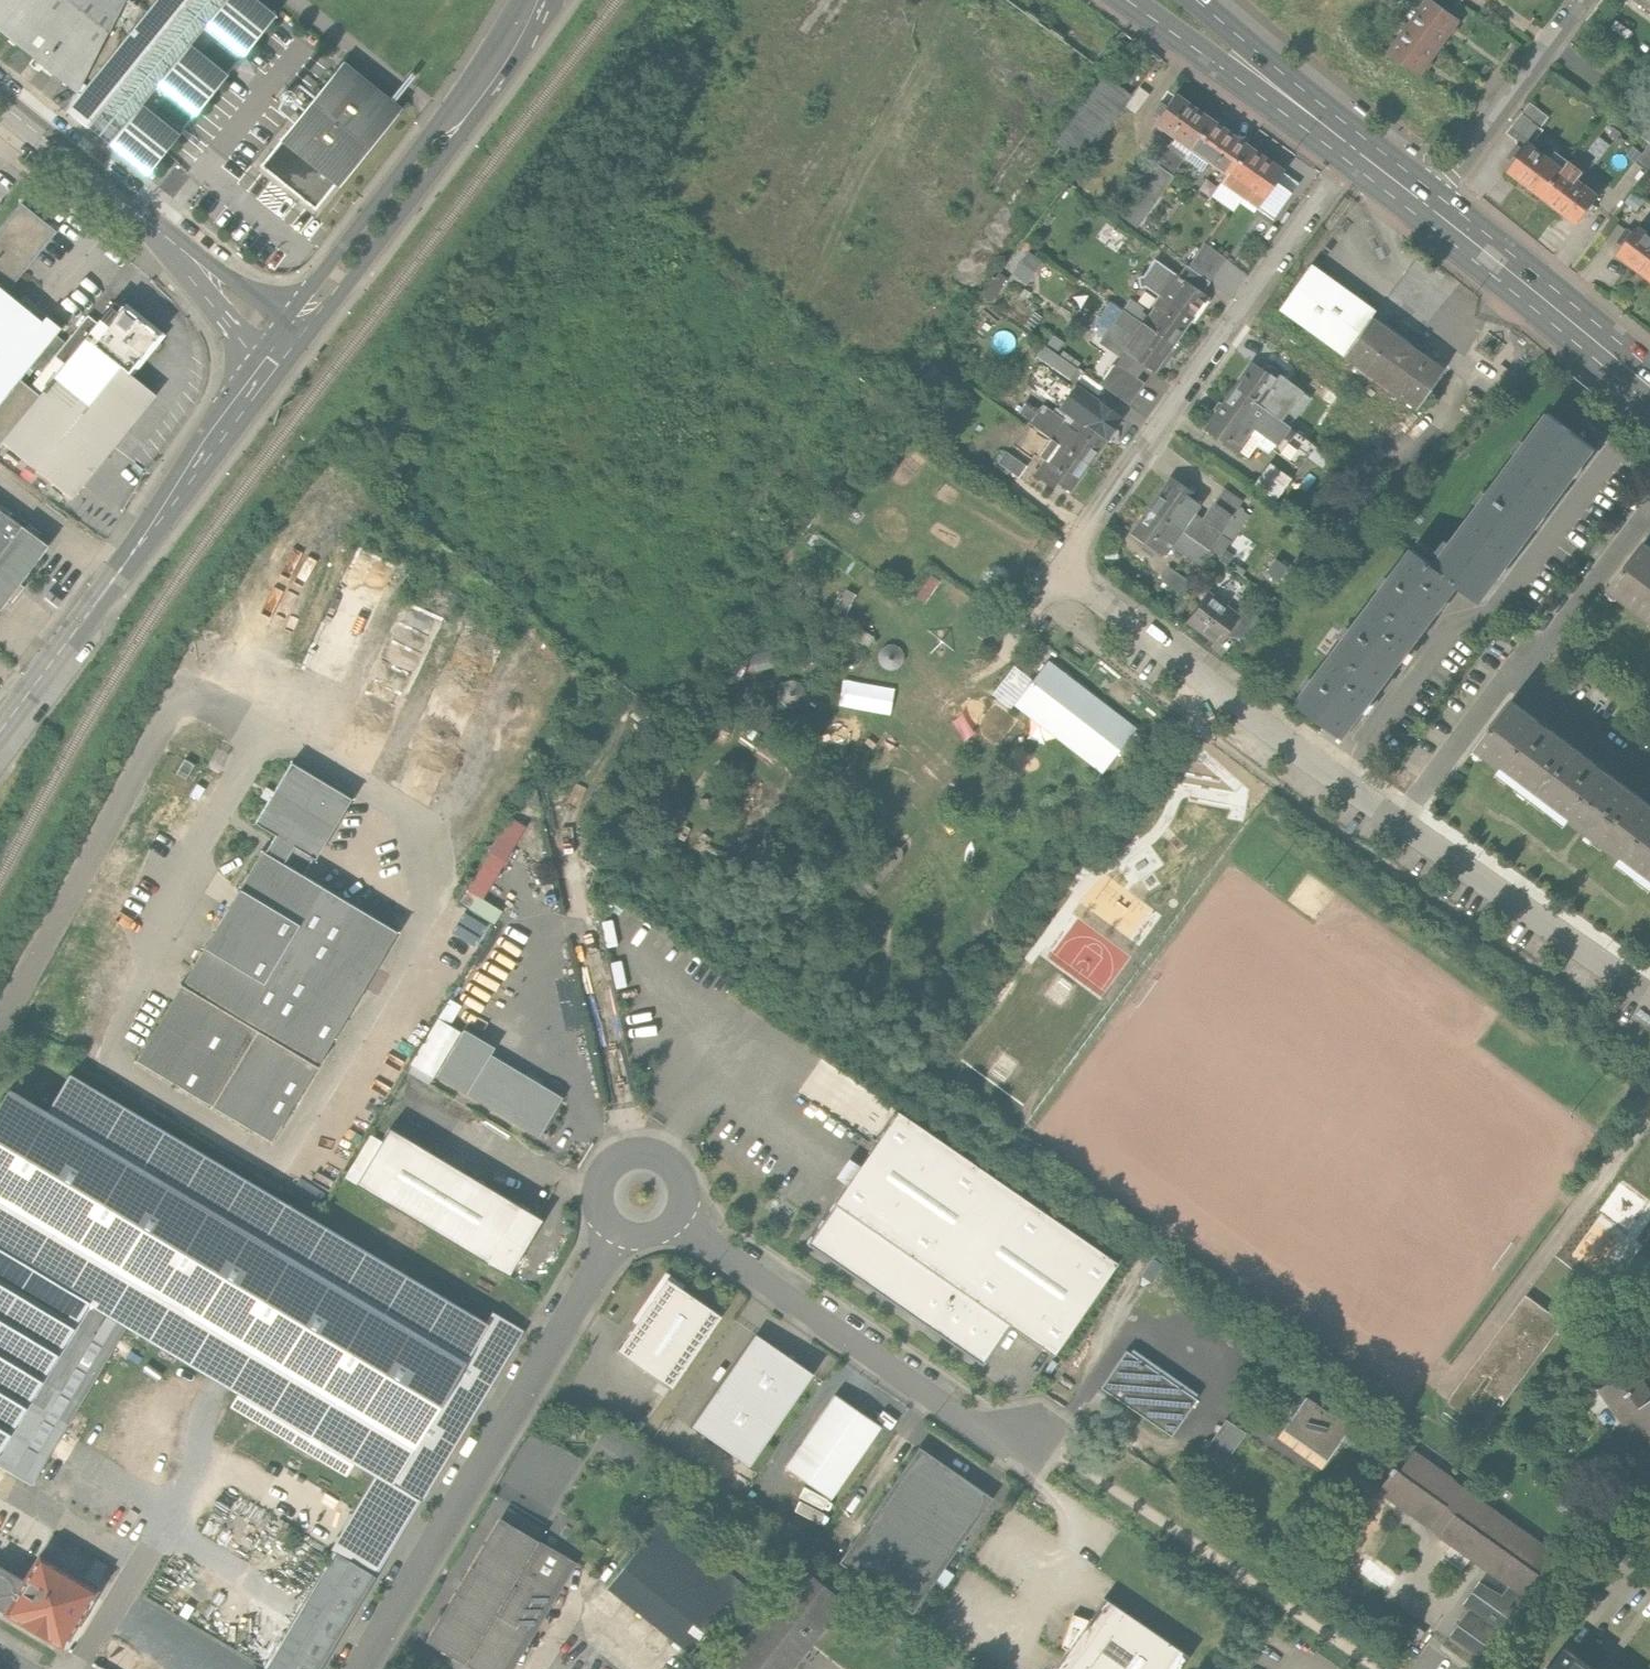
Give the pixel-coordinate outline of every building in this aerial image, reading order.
[(77,92),(152,0),(0,0),(0,30),(77,92)] [(67,105),(147,170),(177,133),(139,102),(155,82),(194,113),(225,74),(186,42),(203,21),(243,53),(274,14),(257,0),(152,0),(77,92),(67,105)] [(1408,26),(1440,49),(1459,22),(1429,0),(1427,0),(1408,26)] [(1649,15),(1649,0),(1634,0),(1633,2),(1649,15)] [(1420,75),(1440,49),(1408,26),(1389,52),(1420,75)] [(1051,140),(1058,145),(1078,161),(1122,105),(1137,86),(1150,69),(1136,58),(1121,77),(1108,67),(1051,140)] [(339,60),(257,163),(310,205),(328,182),(334,187),(398,107),(339,60)] [(1148,94),(1137,86),(1122,105),(1132,113),(1148,94)] [(1153,119),(1194,148),(1214,120),(1173,91),(1153,119)] [(1531,102),(1508,131),(1527,146),(1530,143),(1541,129),(1540,128),(1549,117),(1531,102)] [(1194,148),(1227,171),(1247,144),(1214,120),(1194,148)] [(1649,143),(1649,123),(1640,136),(1649,143)] [(1508,170),(1542,198),(1564,170),(1530,143),(1527,146),(1508,170)] [(1649,168),(1649,143),(1634,163),(1646,172),(1649,168)] [(1283,169),(1247,144),(1227,171),(1220,181),(1256,206),(1274,181),(1283,169)] [(1152,161),(1115,212),(1134,226),(1171,174),(1152,161)] [(1598,198),(1564,170),(1542,198),(1576,225),(1598,198)] [(1291,194),(1274,181),(1256,206),(1273,219),(1291,194)] [(0,230),(0,287),(7,292),(55,231),(22,204),(0,230)] [(1649,277),(1649,235),(1639,226),(1618,253),(1649,277)] [(1187,267),(1209,282),(1226,259),(1204,243),(1187,267)] [(1032,249),(1017,271),(1032,281),(1046,259),(1032,249)] [(1154,307),(1142,322),(1174,345),(1208,298),(1201,293),(1177,276),(1155,260),(1143,276),(1137,277),(1138,287),(1144,286),(1158,296),(1151,305),(1154,307)] [(1201,293),(1209,282),(1187,267),(1184,265),(1177,276),(1201,293)] [(1373,313),(1310,267),(1277,311),(1341,357),(1368,320),(1373,313)] [(20,379),(35,361),(56,333),(61,327),(46,316),(42,320),(7,292),(0,287),(0,403),(20,379)] [(40,395),(2,442),(4,443),(72,498),(156,395),(133,376),(166,335),(122,299),(107,318),(99,311),(92,319),(86,314),(66,342),(44,368),(34,381),(45,389),(40,395)] [(1119,356),(1113,363),(1134,378),(1143,365),(1154,372),(1174,345),(1142,322),(1122,308),(1098,342),(1119,356)] [(1440,372),(1368,320),(1341,357),(1413,409),(1440,372)] [(66,342),(56,333),(35,361),(44,368),(66,342)] [(1049,345),(1043,357),(1077,374),(1083,363),(1049,345)] [(1250,360),(1231,386),(1261,407),(1273,391),(1268,387),(1274,377),(1250,360)] [(1142,384),(1134,378),(1113,363),(1099,384),(1104,387),(1128,404),(1142,384)] [(20,379),(0,403),(0,448),(4,443),(2,442),(40,395),(20,379)] [(1014,413),(1048,437),(1087,464),(1105,439),(1073,417),(1068,423),(1039,403),(1042,398),(1026,386),(1019,396),(1024,400),(1014,413)] [(1257,439),(1269,448),(1278,436),(1285,425),(1271,415),(1261,407),(1231,386),(1201,428),(1235,453),(1238,449),(1246,455),(1257,439)] [(1271,415),(1285,425),(1309,443),(1317,432),(1291,413),(1305,394),(1293,386),(1271,415)] [(1119,416),(1128,404),(1104,387),(1095,399),(1119,416)] [(1548,413),(1510,463),(1556,498),(1595,448),(1548,413)] [(1285,425),(1278,436),(1302,454),(1321,467),(1328,456),(1309,443),(1285,425)] [(1294,466),(1302,454),(1278,436),(1269,448),(1294,466)] [(1067,492),(1087,464),(1048,437),(1036,453),(1043,458),(1032,473),(1050,487),(1054,482),(1067,492)] [(1024,466),(1005,453),(997,463),(1016,477),(1024,466)] [(1267,462),(1251,484),(1273,499),(1288,478),(1267,462)] [(1518,549),(1556,498),(1510,463),(1472,514),(1518,549)] [(1163,481),(1146,506),(1177,527),(1189,510),(1194,502),(1163,481)] [(1189,510),(1177,527),(1209,550),(1218,556),(1247,516),(1235,508),(1240,501),(1221,487),(1200,518),(1189,510)] [(1375,492),(1358,491),(1357,501),(1374,502),(1375,492)] [(1167,542),(1177,527),(1146,506),(1128,531),(1159,553),(1167,542)] [(1,609),(47,546),(0,511),(0,608),(1,609)] [(1480,600),(1518,549),(1472,514),(1434,565),(1458,583),(1480,600)] [(1199,564),(1209,550),(1177,527),(1167,542),(1199,564)] [(1646,541),(1609,588),(1649,619),(1649,544),(1646,541)] [(1411,548),(1372,599),(1419,634),(1458,583),(1434,565),(1411,548)] [(1286,567),(1272,557),(1263,570),(1276,579),(1286,567)] [(1203,591),(1182,619),(1218,645),(1238,617),(1203,591)] [(1372,599),(1334,651),(1380,686),(1419,634),(1372,599)] [(1342,737),(1380,686),(1334,651),(1295,702),(1342,737)] [(1135,730),(1047,662),(1015,704),(1102,772),(1135,730)] [(1510,695),(1472,745),(1649,879),(1649,801),(1601,763),(1540,718),(1510,695)] [(194,765),(184,759),(176,774),(185,780),(194,765)] [(291,763),(255,823),(275,835),(265,853),(283,864),(294,846),(313,858),(315,859),(351,799),(291,763)] [(491,899),(517,839),(498,831),(472,891),(491,899)] [(294,846),(283,864),(303,876),(313,858),(294,846)] [(262,851),(137,1061),(270,1140),(396,932),(303,876),(283,864),(265,853),(262,851)] [(467,1032),(440,1078),(544,1140),(566,1101),(497,1060),(502,1052),(467,1032)] [(391,1484),(488,1323),(70,1072),(48,1109),(9,1086),(0,1102),(0,1248),(128,1325),(240,1392),(231,1407),(347,1477),(355,1463),(379,1477),(391,1484)] [(898,1112),(805,1243),(982,1363),(1009,1326),(1055,1355),(1118,1264),(898,1112)] [(397,1132),(366,1186),(516,1275),(548,1221),(397,1132)] [(128,1325),(0,1248),(0,1467),(31,1485),(128,1325)] [(668,1280),(617,1351),(670,1389),(721,1318),(668,1280)] [(1564,1323),(1526,1295),(1448,1401),(1485,1429),(1564,1323)] [(391,1484),(421,1502),(524,1331),(494,1313),(488,1323),(391,1484)] [(814,1375),(756,1335),(693,1426),(751,1466),(814,1375)] [(1126,1350),(1100,1387),(1170,1436),(1196,1399),(1126,1350)] [(1648,1387),(1633,1366),(1602,1388),(1638,1440),(1649,1432),(1649,1386),(1648,1387)] [(1304,1396),(1281,1429),(1326,1461),(1349,1428),(1304,1396)] [(837,1399),(786,1472),(831,1503),(881,1430),(837,1399)] [(1233,1466),(1249,1425),(1226,1416),(1210,1457),(1233,1466)] [(991,1498),(920,1448),(840,1560),(911,1611),(991,1498)] [(1392,1467),(1388,1473),(1389,1474),(1377,1491),(1509,1585),(1502,1595),(1479,1582),(1464,1603),(1470,1608),(1451,1635),(1483,1658),(1505,1630),(1501,1627),(1508,1617),(1512,1621),(1542,1582),(1543,1583),(1561,1557),(1413,1450),(1397,1472),(1392,1467)] [(421,1502),(391,1484),(379,1477),(264,1668),(266,1668),(320,1668),(421,1502)] [(428,1641),(478,1668),(506,1668),(570,1562),(501,1519),(428,1641)] [(664,1521),(608,1590),(689,1656),(746,1586),(664,1521)] [(41,1559),(26,1584),(7,1615),(61,1648),(95,1592),(41,1559)] [(721,1668),(794,1668),(847,1602),(802,1567),(721,1668)] [(7,1615),(26,1584),(0,1568),(0,1611),(7,1615)] [(1104,1600),(1090,1623),(1082,1620),(1073,1617),(1061,1650),(1069,1654),(1059,1668),(1181,1668),(1188,1659),(1104,1600)] [(1566,1649),(1553,1666),(1550,1664),(1546,1668),(1547,1668),(1593,1668),(1566,1649)]
